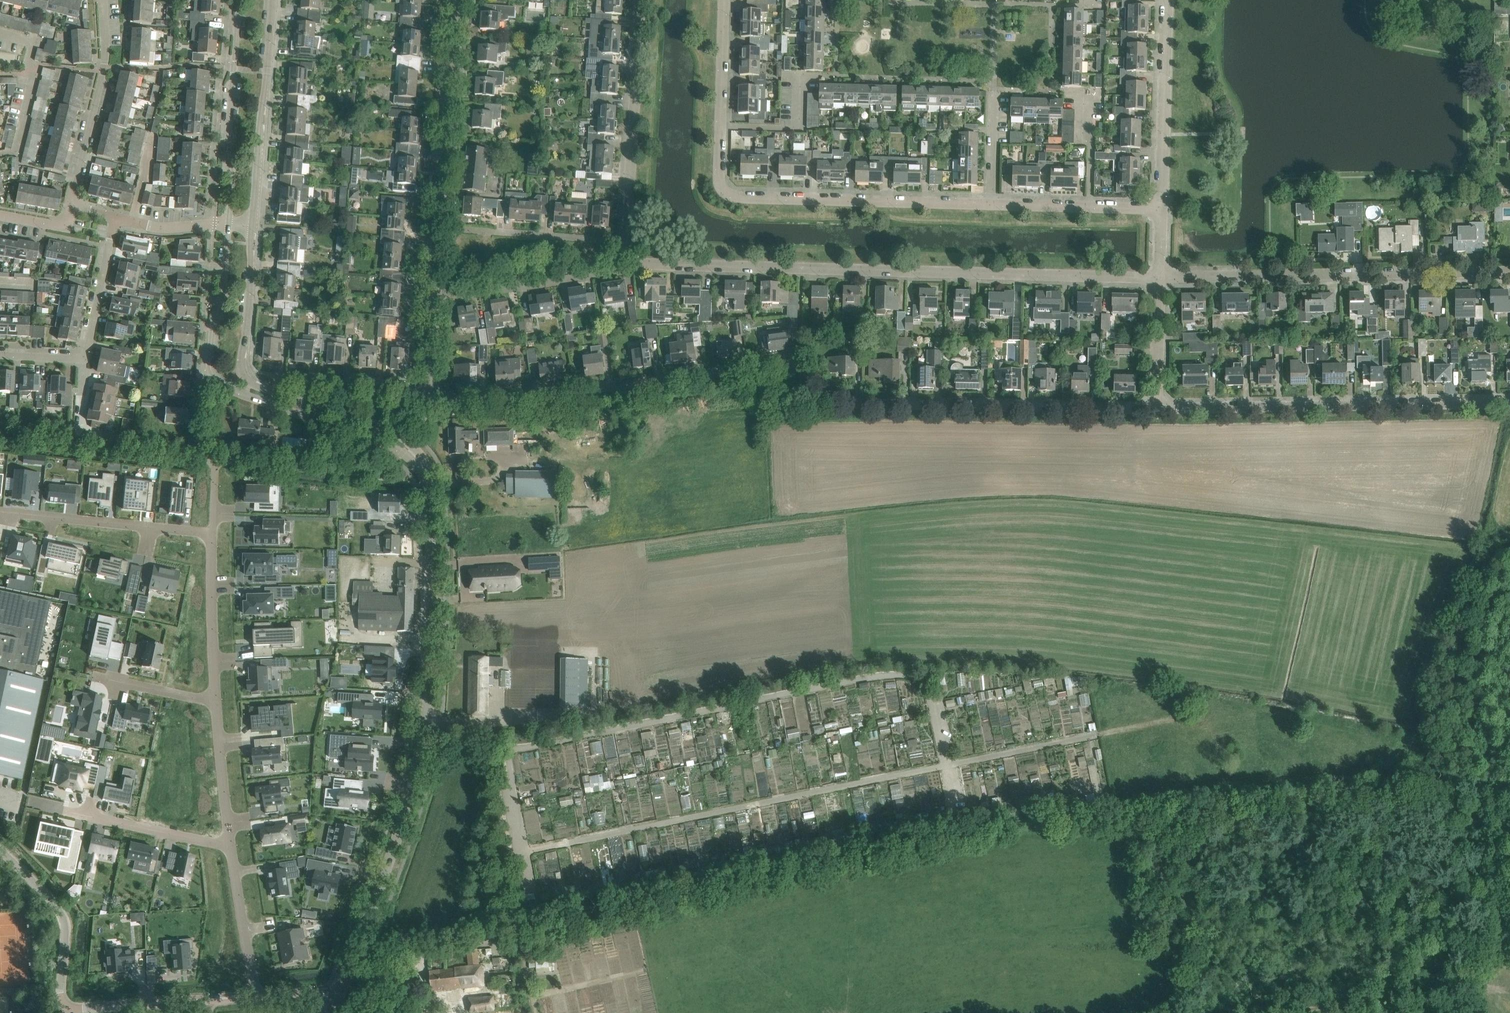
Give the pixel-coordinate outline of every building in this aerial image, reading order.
[(23,8),(34,10),(36,0),(25,0),(23,8)] [(34,10),(44,13),(48,0),(36,0),(34,10)] [(44,13),(45,13),(46,10),(56,13),(59,0),(48,0),(44,13)] [(56,13),(66,16),(70,0),(59,0),(56,13)] [(66,16),(74,18),(77,18),(79,10),(82,1),(79,0),(70,0),(66,16)] [(133,23),(143,23),(151,24),(153,0),(134,0),(133,23)] [(219,2),(201,1),(195,0),(194,12),(190,11),(189,20),(190,20),(204,21),(205,13),(218,14),(219,2)] [(302,9),(298,8),(297,15),(321,17),(321,10),(319,10),(320,0),(302,0),(302,9)] [(592,15),(592,19),(607,20),(608,14),(622,15),(622,1),(604,0),(597,0),(596,7),(596,15),(592,15)] [(806,8),(824,8),(824,0),(807,0),(806,8)] [(1135,7),(1135,1),(1122,0),(1122,8),(1126,8),(1125,20),(1148,20),(1151,20),(1151,9),(1148,9),(1148,7),(1135,7)] [(404,4),(403,16),(401,16),(400,24),(424,26),(424,18),(420,18),(421,5),(404,4)] [(496,14),(482,12),(480,29),(499,31),(500,21),(508,20),(508,17),(515,17),(515,7),(509,7),(493,5),(493,6),(496,6),(496,14)] [(768,5),(754,5),(754,10),(742,10),(741,24),(760,24),(761,13),(767,13),(768,5)] [(384,14),(396,14),(396,7),(384,6),(384,14)] [(824,8),(806,8),(806,20),(824,21),(824,8)] [(1083,11),(1065,10),(1065,23),(1083,24),(1083,11)] [(364,13),(364,21),(373,21),(374,14),(364,13)] [(321,17),(297,15),(297,22),(299,23),(298,35),(315,37),(316,24),(320,25),(321,17)] [(592,19),(591,39),(604,40),(620,41),(621,27),(607,26),(607,20),(592,19)] [(203,29),(204,21),(190,20),(190,29),(199,29),(198,41),(216,43),(217,30),(203,29)] [(824,21),(806,20),(806,33),(824,34),(824,21)] [(1121,31),(1121,39),(1134,39),(1135,33),(1147,34),(1148,20),(1125,20),(1125,31),(1121,31)] [(1065,23),(1064,36),(1082,36),(1087,36),(1087,24),(1083,24),(1065,23)] [(400,24),(400,31),(404,31),(403,44),(420,45),(421,32),(423,33),(424,26),(400,24)] [(741,24),(741,37),(750,37),(753,37),(753,43),(767,43),(770,43),(770,39),(770,36),(764,35),(765,24),(760,24),(741,24)] [(132,29),(131,40),(150,41),(150,38),(150,30),(142,30),(132,29)] [(71,31),(72,42),(90,41),(89,30),(71,31)] [(806,33),(805,45),(823,46),(824,34),(806,33)] [(298,35),(297,41),(292,41),(291,50),(295,51),(294,55),(305,56),(305,57),(318,57),(318,50),(314,49),(315,37),(298,35)] [(1064,36),(1064,48),(1082,49),(1082,36),(1064,36)] [(493,46),(479,45),(478,62),(497,64),(497,54),(506,53),(507,40),(490,38),(490,39),(494,39),(493,46)] [(1121,39),(1121,46),(1124,46),(1124,58),(1146,58),(1147,45),(1134,45),(1134,39),(1121,39)] [(150,41),(131,40),(130,51),(149,52),(150,41)] [(605,54),(619,55),(620,41),(604,40),(603,48),(594,47),(593,59),(605,60),(605,54)] [(72,42),(73,53),(91,52),(90,41),(72,42)] [(215,55),(216,43),(198,41),(197,53),(193,52),(192,61),(204,62),(204,54),(215,55)] [(753,49),(741,48),(740,62),(759,62),(760,51),(766,51),(767,43),(753,43),(753,49)] [(420,45),(403,44),(402,56),(398,56),(397,63),(420,65),(421,58),(419,58),(420,45)] [(823,46),(805,45),(805,58),(823,59),(823,46)] [(40,62),(43,52),(43,50),(37,48),(34,60),(40,62)] [(1064,48),(1064,61),(1082,61),(1082,49),(1064,48)] [(130,51),(130,62),(148,63),(149,52),(130,51)] [(73,53),(73,54),(73,64),(91,63),(91,52),(73,53)] [(350,56),(349,63),(359,64),(359,57),(355,56),(350,56)] [(805,58),(805,71),(823,72),(823,59),(805,58)] [(1146,58),(1124,58),(1124,69),(1120,69),(1120,77),(1133,77),(1134,72),(1146,72),(1146,58)] [(605,66),(605,60),(593,59),(587,59),(585,79),(592,79),(618,81),(618,67),(605,66)] [(1063,74),(1081,74),(1082,61),(1064,61),(1063,74)] [(301,63),(300,63),(290,62),(289,69),(291,69),(290,82),(307,83),(308,71),(313,71),(313,63),(301,62),(301,63)] [(766,82),(766,76),(766,74),(759,74),(759,62),(740,62),(740,75),(752,75),(752,81),(766,82)] [(400,83),(400,84),(417,85),(418,72),(420,72),(420,65),(397,63),(396,71),(395,83),(400,83)] [(209,83),(210,71),(191,70),(191,81),(209,83)] [(490,79),(477,78),(475,95),(494,97),(495,87),(503,86),(504,72),(488,71),(488,72),(491,72),(490,79)] [(136,87),(138,76),(120,72),(118,82),(136,87)] [(70,74),(68,85),(85,89),(88,78),(70,74)] [(1081,87),(1081,74),(1063,74),(1063,87),(1081,87)] [(1133,77),(1120,77),(1120,84),(1127,85),(1126,96),(1145,97),(1146,83),(1133,83),(1133,77)] [(603,94),(617,95),(618,81),(592,79),(592,87),(591,87),(590,99),(603,100),(603,94)] [(208,93),(209,83),(191,81),(190,92),(187,91),(187,92),(208,93)] [(739,100),(758,101),(765,101),(766,89),(766,82),(752,81),(752,87),(739,86),(739,100)] [(136,87),(118,82),(115,93),(133,97),(136,87)] [(287,102),(310,104),(317,104),(317,97),(306,96),(307,83),(290,82),(289,95),(287,95),(287,102)] [(8,84),(8,95),(13,95),(16,84),(12,84),(8,84)] [(417,85),(400,84),(399,96),(394,96),(394,104),(406,105),(406,104),(417,105),(418,98),(416,98),(417,85)] [(83,100),(85,89),(68,85),(65,95),(83,100)] [(819,105),(819,109),(832,109),(832,104),(833,86),(820,86),(820,94),(819,100),(819,103),(819,105)] [(846,86),(833,86),(832,104),(845,104),(846,86)] [(858,86),(846,86),(845,104),(858,104),(858,86)] [(871,87),(858,86),(858,104),(870,105),(871,87)] [(871,87),(870,105),(877,105),(876,113),(883,113),(883,111),(883,87),(871,87)] [(883,87),(883,111),(896,111),(896,98),(897,88),(883,87)] [(902,88),(902,110),(915,111),(916,88),(902,88)] [(916,88),(915,111),(928,111),(928,106),(928,88),(916,88)] [(941,89),(928,88),(928,106),(940,107),(941,89)] [(941,89),(940,107),(953,107),(953,89),(941,89)] [(965,112),(965,107),(966,89),(953,89),(953,107),(953,112),(965,112)] [(966,89),(965,107),(979,108),(979,96),(985,97),(986,92),(979,91),(979,90),(966,89)] [(204,104),(205,93),(208,94),(208,93),(187,92),(186,102),(182,102),(204,104)] [(115,93),(113,103),(130,107),(133,97),(115,93)] [(65,95),(63,106),(60,105),(77,110),(80,110),(83,100),(65,95)] [(1145,97),(1126,96),(1126,108),(1115,107),(1115,115),(1128,115),(1128,110),(1145,110),(1145,97)] [(616,107),(602,106),(603,100),(590,99),(590,111),(599,112),(599,120),(615,121),(616,107)] [(1011,99),(1011,117),(1024,118),(1024,100),(1011,99)] [(739,100),(738,114),(749,114),(751,114),(751,119),(749,119),(749,123),(764,124),(765,120),(765,119),(765,113),(765,112),(765,101),(758,101),(739,100)] [(1024,118),(1024,123),(1036,124),(1037,118),(1037,100),(1024,100),(1024,118)] [(1037,118),(1036,124),(1049,124),(1049,118),(1050,100),(1037,100),(1037,118)] [(1062,115),(1062,109),(1063,101),(1050,100),(1049,118),(1062,119),(1062,115)] [(204,104),(182,102),(180,102),(179,113),(185,113),(203,115),(204,104)] [(310,104),(287,102),(286,109),(290,109),(289,122),(306,123),(307,111),(309,111),(310,104)] [(113,103),(110,114),(128,118),(130,107),(113,103)] [(488,112),(474,111),(473,128),(492,130),(492,120),(500,119),(501,105),(485,104),(485,105),(488,105),(488,112)] [(60,105),(57,116),(75,120),(77,110),(60,105)] [(389,117),(399,118),(403,118),(402,131),(419,132),(420,119),(422,120),(423,112),(411,112),(412,111),(389,110),(389,117)] [(202,125),(203,115),(185,113),(184,124),(202,125)] [(110,114),(107,124),(105,123),(104,124),(122,128),(125,129),(128,118),(110,114)] [(1128,121),(1128,115),(1115,115),(1115,123),(1122,123),(1121,134),(1140,135),(1141,121),(1128,121)] [(72,131),(75,120),(57,116),(54,126),(72,131)] [(600,134),(614,135),(615,121),(599,120),(598,128),(589,127),(588,135),(582,135),(582,138),(586,139),(600,140),(600,134)] [(153,122),(151,132),(156,134),(159,124),(153,122)] [(306,123),(289,122),(288,135),(286,135),(285,142),(309,144),(309,136),(305,136),(306,123)] [(122,128),(104,124),(102,134),(120,138),(122,128)] [(184,124),(183,135),(202,137),(202,125),(184,124)] [(69,141),(72,131),(54,126),(52,137),(69,141)] [(142,144),(144,137),(145,134),(134,131),(133,131),(130,141),(142,144)] [(419,132),(402,131),(401,144),(397,143),(396,151),(420,152),(420,145),(418,145),(419,132)] [(120,138),(102,134),(99,145),(117,149),(120,138)] [(978,134),(968,134),(960,134),(959,147),(977,148),(978,134)] [(1114,153),(1127,154),(1128,148),(1140,148),(1140,135),(1121,134),(1121,146),(1114,146),(1114,148),(1110,147),(1110,153),(1114,153)] [(67,151),(69,141),(52,137),(49,147),(67,151)] [(32,140),(27,139),(24,152),(34,155),(36,147),(31,146),(32,140)] [(614,147),(600,146),(600,140),(586,139),(586,143),(588,143),(587,151),(590,151),(590,159),(613,161),(614,147)] [(140,155),(140,152),(142,144),(130,141),(128,149),(129,150),(129,152),(140,155)] [(309,144),(285,142),(285,149),(287,149),(285,162),(303,163),(304,151),(308,151),(309,144)] [(191,144),(183,143),(182,154),(200,156),(201,145),(191,144)] [(114,160),(117,149),(99,145),(97,155),(106,158),(114,160)] [(47,158),(64,162),(67,151),(49,147),(47,158)] [(489,149),(477,148),(467,147),(463,190),(484,192),(489,149)] [(959,160),(977,160),(977,148),(959,147),(959,160)] [(755,157),(755,176),(768,176),(768,164),(774,164),(774,150),(755,150),(755,157)] [(782,151),(774,150),(774,164),(780,164),(779,176),(793,177),(793,158),(782,157),(782,151)] [(399,171),(416,172),(417,159),(419,159),(420,152),(396,151),(395,158),(400,158),(399,171)] [(793,158),(793,177),(806,177),(806,166),(812,166),(812,151),(793,151),(793,158)] [(812,166),(812,168),(818,168),(817,181),(831,182),(831,157),(831,155),(820,154),(820,152),(812,151),(812,166)] [(129,152),(126,162),(139,165),(141,157),(139,157),(140,155),(129,152)] [(843,157),(831,157),(831,182),(844,182),(844,173),(850,173),(851,156),(851,153),(843,153),(843,157)] [(1026,168),(1026,187),(1039,188),(1040,175),(1045,175),(1046,162),(1046,153),(1039,153),(1039,162),(1038,162),(1038,164),(1027,164),(1026,168)] [(1127,154),(1114,153),(1095,153),(1095,160),(1117,161),(1116,172),(1120,172),(1139,173),(1142,173),(1143,161),(1140,161),(1140,160),(1127,159),(1127,154)] [(200,156),(182,154),(181,165),(199,167),(200,156)] [(754,176),(755,157),(741,156),(741,175),(754,176)] [(869,164),(858,163),(858,157),(851,156),(850,173),(850,170),(856,170),(856,183),(869,183),(869,164)] [(883,171),(888,171),(889,157),(870,157),(869,164),(869,183),(882,183),(883,171)] [(889,157),(888,171),(894,171),(894,184),(907,184),(908,158),(889,157)] [(62,173),(62,172),(64,162),(47,158),(44,168),(62,173)] [(113,163),(106,161),(96,158),(95,164),(104,167),(111,168),(113,163)] [(919,159),(908,158),(907,184),(921,184),(921,172),(927,172),(927,159),(919,158),(919,159)] [(598,174),(612,175),(613,161),(590,159),(590,167),(586,167),(585,179),(596,180),(598,180),(598,174)] [(959,172),(977,173),(977,160),(959,160),(953,160),(953,171),(959,172)] [(1012,187),(1026,187),(1026,168),(1015,168),(1015,161),(1007,161),(1007,174),(1013,174),(1012,187)] [(302,176),(303,163),(285,162),(284,175),(281,174),(280,182),(304,183),(304,176),(302,176)] [(1053,169),(1053,162),(1046,162),(1045,175),(1051,175),(1051,188),(1064,188),(1065,169),(1053,169)] [(1065,162),(1065,169),(1064,188),(1078,189),(1078,176),(1084,176),(1084,163),(1076,163),(1065,162)] [(199,167),(181,165),(180,176),(198,177),(199,167)] [(130,167),(128,166),(126,172),(128,172),(138,175),(139,169),(130,167)] [(90,170),(87,181),(90,182),(87,195),(98,197),(102,179),(101,179),(102,173),(90,170)] [(393,183),(393,191),(405,192),(405,191),(406,192),(416,192),(417,185),(415,185),(416,172),(399,171),(394,170),(393,183)] [(954,181),(954,185),(958,185),(976,186),(977,173),(959,172),(959,181),(954,181)] [(1139,173),(1120,172),(1120,179),(1116,179),(1116,192),(1127,193),(1127,192),(1126,192),(1126,186),(1139,186),(1139,185),(1142,185),(1142,173),(1139,173)] [(64,183),(66,177),(54,174),(53,180),(64,183)] [(153,176),(152,184),(164,185),(165,182),(164,182),(165,177),(153,176)] [(176,186),(198,188),(198,187),(201,187),(201,180),(198,180),(198,177),(180,176),(179,186),(176,186)] [(108,200),(113,182),(102,179),(98,197),(108,200)] [(113,182),(108,200),(113,201),(112,204),(118,205),(119,202),(123,185),(113,182)] [(280,202),(298,203),(309,204),(310,184),(304,183),(280,182),(280,189),(281,189),(280,202)] [(26,205),(29,187),(19,185),(17,193),(15,203),(26,205)] [(134,187),(123,185),(119,202),(130,205),(134,187)] [(176,186),(175,197),(194,199),(195,188),(197,188),(176,186)] [(37,207),(40,189),(29,187),(26,205),(37,207)] [(48,209),(51,191),(40,189),(37,207),(48,209)] [(62,193),(51,191),(48,209),(58,211),(62,193)] [(150,194),(144,192),(141,204),(147,205),(150,194)] [(505,201),(504,209),(511,210),(510,219),(525,220),(526,203),(527,200),(527,197),(527,194),(506,192),(506,193),(505,201)] [(571,206),(570,224),(584,225),(585,215),(592,216),(593,206),(593,200),(586,199),(586,193),(572,192),(572,198),(572,202),(571,206)] [(153,207),(156,195),(150,194),(147,205),(153,207)] [(382,196),(381,204),(384,204),(388,204),(387,217),(405,218),(406,205),(407,206),(408,198),(398,198),(397,198),(397,197),(384,196),(382,196)] [(526,203),(525,220),(540,222),(540,212),(547,212),(548,202),(549,197),(542,196),(537,196),(534,198),(534,200),(527,200),(526,203)] [(193,210),(194,199),(175,197),(174,208),(193,210)] [(550,203),(549,212),(556,213),(555,223),(570,224),(571,206),(572,202),(557,201),(557,197),(550,197),(550,203)] [(482,204),(482,200),(465,198),(464,215),(481,216),(482,204)] [(505,201),(498,200),(496,217),(504,218),(504,209),(505,201)] [(1493,201),(1472,201),(1472,212),(1493,212),(1493,201)] [(297,216),(298,203),(280,202),(279,214),(278,214),(277,221),(288,222),(288,223),(300,224),(301,216),(297,216)] [(601,226),(608,227),(609,210),(611,210),(612,202),(603,202),(603,203),(595,202),(593,226),(595,226),(595,229),(601,229),(601,226)] [(1311,203),(1296,204),(1296,216),(1300,216),(1301,221),(1301,215),(1311,214),(1311,203)] [(1338,235),(1319,235),(1319,242),(1319,252),(1329,252),(1329,250),(1338,250),(1338,252),(1353,251),(1353,229),(1363,229),(1362,219),(1362,215),(1362,203),(1335,203),(1336,216),(1344,216),(1344,226),(1344,229),(1338,229),(1338,235)] [(1504,222),(1505,207),(1496,207),(1496,221),(1504,222)] [(405,238),(405,231),(404,231),(405,218),(387,217),(386,229),(382,229),(381,236),(405,238)] [(1412,235),(1419,235),(1419,225),(1418,220),(1410,220),(1410,226),(1395,226),(1395,228),(1378,229),(1379,239),(1381,239),(1381,252),(1392,252),(1392,249),(1401,249),(1401,253),(1412,252),(1412,235)] [(1458,237),(1453,238),(1453,243),(1453,252),(1467,251),(1467,250),(1472,250),(1473,251),(1483,251),(1482,243),(1485,243),(1485,233),(1485,222),(1470,223),(1470,227),(1458,227),(1458,237)] [(346,223),(346,231),(355,231),(356,224),(346,223)] [(308,237),(303,237),(304,230),(292,229),(280,228),(280,236),(282,236),(281,249),(298,250),(307,250),(308,237)] [(405,238),(381,236),(381,244),(385,244),(384,257),(401,258),(402,245),(404,245),(405,238)] [(151,263),(153,257),(146,255),(148,242),(125,237),(122,251),(134,253),(133,259),(136,260),(151,263)] [(14,259),(18,241),(7,239),(3,261),(8,262),(9,258),(14,259)] [(56,260),(60,242),(49,240),(45,258),(56,260)] [(178,246),(177,259),(171,259),(170,265),(185,267),(186,261),(199,262),(200,247),(194,247),(194,240),(180,241),(179,246),(178,246)] [(25,261),(28,243),(18,241),(14,259),(13,263),(18,264),(19,260),(25,261)] [(67,262),(70,244),(60,242),(56,260),(67,262)] [(39,245),(28,243),(25,261),(36,263),(37,254),(39,245)] [(77,264),(81,246),(70,244),(67,262),(77,264)] [(77,264),(88,266),(92,249),(81,246),(77,264)] [(301,270),(301,263),(297,263),(298,250),(281,249),(280,261),(278,261),(277,268),(301,270)] [(472,255),(473,262),(473,263),(482,261),(481,254),(472,255)] [(384,257),(383,269),(381,269),(380,277),(404,278),(404,271),(400,271),(401,258),(384,257)] [(140,268),(158,272),(158,266),(159,265),(151,263),(136,260),(135,266),(119,263),(117,274),(138,279),(140,268)] [(157,274),(177,276),(176,289),(196,290),(198,275),(184,274),(184,268),(174,267),(170,267),(160,266),(158,266),(158,272),(157,274)] [(301,270),(277,268),(277,275),(278,276),(277,289),(295,290),(296,277),(300,278),(301,270)] [(150,281),(148,292),(139,290),(139,291),(135,290),(138,279),(117,274),(115,286),(130,289),(129,294),(126,294),(126,295),(146,299),(153,300),(154,292),(155,284),(156,282),(150,281)] [(86,279),(75,277),(73,283),(85,285),(86,279)] [(400,298),(401,285),(403,285),(404,278),(380,277),(379,284),(384,284),(383,297),(400,298)] [(666,305),(666,296),(666,281),(646,280),(646,285),(645,285),(645,287),(646,287),(646,296),(646,303),(655,303),(655,307),(660,312),(665,312),(665,319),(673,319),(674,305),(666,305)] [(628,301),(626,291),(625,281),(602,285),(605,305),(628,301)] [(711,322),(712,291),(700,291),(701,282),(685,281),(685,287),(682,287),(682,297),(684,297),(684,304),(703,305),(703,316),(698,315),(698,322),(699,322),(711,322)] [(725,282),(725,292),(725,298),(734,299),(734,309),(744,309),(745,295),(746,295),(746,283),(725,282)] [(330,283),(329,291),(337,292),(338,284),(330,283)] [(787,318),(797,318),(798,293),(797,293),(798,293),(797,305),(788,305),(788,291),(779,290),(780,284),(762,283),(762,288),(761,288),(761,290),(762,290),(762,302),(780,303),(780,306),(787,306),(787,318)] [(69,285),(66,296),(84,300),(87,289),(77,287),(69,285)] [(577,289),(569,290),(572,311),(580,310),(579,306),(596,303),(595,293),(586,295),(585,288),(582,288),(582,287),(576,288),(577,289)] [(812,287),(812,297),(811,312),(827,312),(828,287),(812,287)] [(836,294),(836,304),(836,305),(851,306),(851,312),(859,312),(860,288),(844,288),(844,294),(836,294)] [(274,308),(280,309),(285,309),(297,310),(298,303),(294,302),(295,290),(277,289),(276,301),(275,301),(274,308)] [(885,315),(885,310),(897,310),(898,298),(893,298),(893,289),(877,289),(876,315),(885,315)] [(905,317),(905,330),(913,331),(913,320),(920,320),(920,316),(929,316),(929,309),(938,309),(938,299),(936,299),(936,290),(919,290),(919,299),(920,299),(920,305),(913,305),(913,315),(913,318),(905,317)] [(9,291),(7,291),(1,291),(1,303),(8,303),(9,291)] [(17,291),(9,291),(8,303),(16,303),(17,291)] [(954,295),(953,317),(969,317),(970,291),(956,291),(956,295),(954,295)] [(1456,318),(1474,317),(1475,317),(1474,291),(1455,292),(1456,318)] [(1507,297),(1507,291),(1490,291),(1490,304),(1495,304),(1495,311),(1509,311),(1509,297),(1507,297)] [(1013,316),(1014,302),(1014,292),(1005,292),(1005,294),(989,294),(989,301),(988,301),(988,303),(989,303),(989,310),(1000,310),(1000,316),(1013,316)] [(1404,318),(1403,302),(1403,292),(1395,293),(1386,293),(1385,293),(1386,311),(1396,311),(1396,318),(1404,318)] [(1440,312),(1439,302),(1439,292),(1419,292),(1420,312),(1433,312),(1433,316),(1440,316),(1440,312)] [(1033,320),(1061,320),(1061,333),(1069,334),(1069,314),(1060,314),(1060,294),(1036,293),(1036,299),(1035,299),(1035,302),(1036,302),(1036,308),(1034,308),(1033,320)] [(1370,315),(1369,306),(1369,300),(1364,300),(1364,293),(1349,293),(1349,310),(1357,310),(1357,316),(1370,315)] [(1078,306),(1077,314),(1087,314),(1087,317),(1093,317),(1093,314),(1101,314),(1102,297),(1094,297),(1094,295),(1084,294),(1084,297),(1078,296),(1078,306)] [(1266,317),(1273,317),(1272,311),(1285,311),(1285,294),(1267,295),(1267,303),(1266,303),(1266,317)] [(1302,294),(1302,303),(1304,302),(1305,308),(1295,308),(1295,322),(1310,322),(1310,313),(1333,313),(1333,294),(1302,294)] [(64,307),(82,311),(84,300),(61,295),(60,295),(58,305),(64,307)] [(109,312),(127,315),(127,314),(133,316),(136,309),(138,309),(140,303),(144,304),(146,299),(126,295),(125,300),(112,298),(109,312)] [(189,296),(173,295),(172,307),(177,307),(176,316),(194,317),(195,302),(188,302),(189,296)] [(555,305),(555,302),(554,302),(553,295),(537,297),(537,295),(528,296),(531,316),(555,312),(554,305),(555,305)] [(1113,295),(1112,314),(1136,314),(1137,296),(1113,295)] [(1222,295),(1222,305),(1222,313),(1248,313),(1248,295),(1222,295)] [(1193,322),(1192,312),(1205,311),(1204,296),(1182,296),(1183,322),(1193,322)] [(400,319),(401,311),(399,311),(400,298),(383,297),(382,309),(377,309),(377,317),(387,318),(400,319)] [(487,329),(489,345),(497,344),(496,339),(495,328),(504,327),(504,323),(511,321),(508,299),(491,302),(492,312),(484,313),(486,323),(487,329)] [(468,329),(479,327),(476,312),(477,311),(477,310),(476,310),(475,306),(459,309),(460,319),(458,319),(459,327),(455,328),(468,327),(468,329)] [(64,307),(62,317),(80,321),(82,311),(64,307)] [(631,326),(638,325),(636,310),(629,311),(631,326)] [(12,317),(7,317),(6,335),(17,336),(18,318),(18,312),(13,312),(12,317)] [(897,312),(897,330),(905,330),(905,317),(905,312),(897,312)] [(564,315),(566,332),(567,332),(568,335),(574,334),(570,314),(564,315)] [(1109,316),(1101,315),(1101,330),(1109,330),(1109,316)] [(1221,333),(1221,315),(1213,315),(1213,333),(1214,333),(1214,336),(1220,336),(1220,333),(1221,333)] [(56,316),(54,327),(60,328),(78,332),(80,321),(62,317),(56,316)] [(282,330),(281,334),(282,334),(281,340),(290,341),(290,330),(291,316),(283,316),(282,330)] [(354,335),(356,316),(347,316),(346,321),(345,335),(354,335)] [(1378,317),(1367,317),(1367,319),(1367,334),(1375,334),(1375,340),(1378,340),(1378,333),(1378,317)] [(18,318),(17,336),(28,336),(29,326),(29,318),(18,318)] [(387,326),(391,326),(401,327),(402,319),(400,319),(387,318),(387,324),(387,326)] [(524,319),(526,333),(534,332),(532,318),(524,319)] [(768,335),(761,336),(764,352),(770,352),(782,350),(782,349),(788,348),(787,339),(797,339),(798,318),(797,318),(787,318),(787,327),(785,327),(774,328),(768,329),(768,335)] [(1448,318),(1439,318),(1439,335),(1448,335),(1448,318)] [(977,338),(977,333),(977,319),(969,319),(969,338),(977,338)] [(1013,319),(1012,340),(1021,341),(1021,320),(1013,319)] [(1267,319),(1259,319),(1259,333),(1267,333),(1267,319)] [(1474,319),(1474,328),(1474,338),(1483,338),(1483,319),(1474,319)] [(135,323),(132,322),(122,320),(121,326),(107,323),(104,337),(123,341),(124,335),(132,337),(135,323)] [(742,335),(740,320),(732,321),(734,336),(742,335)] [(859,320),(859,336),(863,336),(867,337),(867,321),(859,320)] [(188,322),(168,321),(166,334),(173,335),(173,342),(192,344),(193,329),(187,328),(188,322)] [(1412,321),(1404,321),(1404,339),(1412,339),(1412,321)] [(700,332),(699,322),(698,322),(690,323),(692,333),(700,332)] [(387,324),(379,323),(378,337),(386,338),(387,326),(387,324)] [(646,325),(647,339),(658,338),(656,324),(646,325)] [(309,335),(317,335),(317,337),(315,336),(304,335),(304,342),(298,342),(296,362),(312,363),(313,348),(321,349),(323,325),(318,325),(317,326),(309,325),(309,335)] [(321,349),(321,351),(329,351),(328,364),(344,365),(345,345),(346,339),(345,339),(345,337),(323,334),(324,325),(323,325),(321,349)] [(78,332),(60,328),(58,339),(75,343),(78,332)] [(488,345),(489,345),(487,329),(478,330),(481,345),(488,345)] [(605,332),(598,333),(600,345),(600,348),(607,347),(605,332)] [(266,339),(264,359),(280,360),(281,350),(282,340),(281,340),(282,334),(281,334),(271,333),(271,340),(266,339)] [(694,350),(693,347),(692,333),(676,334),(677,342),(670,344),(672,364),(688,362),(688,361),(695,360),(694,350)] [(1206,333),(1183,333),(1183,343),(1191,343),(1206,343),(1206,333)] [(863,336),(859,336),(854,336),(854,351),(863,351),(863,336)] [(911,338),(898,337),(897,351),(911,352),(911,338)] [(1418,357),(1427,357),(1426,339),(1418,339),(1418,357)] [(1390,340),(1382,340),(1382,366),(1391,366),(1390,340)] [(1490,354),(1498,353),(1498,340),(1490,340),(1490,354)] [(632,351),(634,368),(644,367),(644,368),(652,367),(648,341),(641,342),(642,349),(632,351)] [(722,343),(722,342),(712,343),(713,354),(718,354),(719,358),(737,356),(735,341),(722,343)] [(1021,341),(1020,364),(1028,364),(1029,348),(1029,341),(1021,341)] [(1275,354),(1283,354),(1283,342),(1275,342),(1275,354)] [(1217,343),(1206,343),(1206,350),(1206,358),(1217,357),(1217,343)] [(409,344),(398,344),(398,350),(393,349),(391,369),(408,370),(409,344)] [(488,345),(481,345),(479,345),(479,362),(487,362),(488,345)] [(593,357),(584,358),(585,366),(586,376),(603,373),(602,364),(600,351),(601,351),(600,348),(600,345),(592,346),(593,352),(593,357)] [(1131,346),(1115,345),(1115,353),(1131,354),(1131,346)] [(376,368),(377,348),(358,346),(357,358),(360,359),(360,367),(376,368)] [(934,369),(942,369),(943,347),(935,346),(935,350),(926,350),(926,368),(918,368),(918,388),(934,389),(934,386),(935,386),(935,383),(934,383),(934,369)] [(1315,372),(1312,372),(1312,377),(1315,377),(1315,378),(1323,378),(1323,384),(1345,384),(1345,365),(1325,366),(1325,362),(1327,362),(1330,358),(1326,354),(1323,354),(1323,346),(1314,346),(1314,350),(1314,364),(1315,364),(1315,372)] [(129,355),(131,349),(121,347),(120,353),(129,355)] [(180,349),(170,348),(166,348),(165,359),(170,360),(170,369),(190,371),(191,356),(179,355),(180,349)] [(1029,348),(1028,364),(1029,364),(1031,364),(1030,377),(1036,377),(1036,382),(1039,382),(1039,391),(1054,391),(1054,389),(1054,384),(1055,384),(1055,382),(1054,382),(1054,371),(1045,371),(1045,365),(1036,364),(1037,349),(1036,349),(1036,348),(1029,348)] [(1097,349),(1088,348),(1088,365),(1096,366),(1097,349)] [(119,353),(111,351),(102,349),(99,361),(118,364),(116,364),(119,353)] [(528,364),(537,363),(536,350),(527,351),(528,364)] [(1314,350),(1306,350),(1306,364),(1314,364),(1314,350)] [(1478,362),(1468,362),(1468,370),(1471,369),(1472,382),(1486,382),(1486,374),(1491,374),(1490,355),(1478,355),(1478,362)] [(1370,365),(1370,356),(1357,356),(1357,369),(1358,369),(1358,368),(1363,368),(1363,381),(1370,380),(1370,383),(1383,383),(1383,368),(1376,368),(1376,365),(1370,365)] [(854,376),(854,358),(828,358),(828,373),(842,373),(842,376),(854,376)] [(496,365),(497,386),(515,385),(514,379),(521,378),(520,359),(504,360),(504,359),(495,360),(496,365)] [(1419,382),(1419,372),(1419,359),(1411,359),(1411,366),(1403,366),(1403,383),(1419,382)] [(101,361),(99,372),(109,374),(107,381),(115,382),(125,384),(126,378),(124,377),(125,372),(126,366),(118,364),(99,361),(101,361)] [(899,384),(899,361),(871,361),(870,377),(880,377),(880,374),(886,375),(886,383),(899,384)] [(1243,385),(1243,375),(1243,361),(1232,362),(1232,369),(1226,370),(1226,378),(1224,378),(1225,381),(1226,381),(1226,386),(1243,385)] [(1275,379),(1274,361),(1266,361),(1266,368),(1251,369),(1251,379),(1259,379),(1259,385),(1275,385),(1275,381),(1276,381),(1276,379),(1275,379)] [(540,365),(542,381),(564,379),(562,362),(540,365)] [(1308,376),(1307,376),(1306,366),(1299,366),(1299,362),(1290,362),(1291,385),(1307,385),(1307,378),(1308,378),(1308,376)] [(1451,366),(1435,366),(1435,362),(1427,362),(1427,376),(1435,376),(1435,382),(1451,382),(1451,366)] [(951,368),(951,376),(955,376),(955,384),(956,384),(956,389),(980,390),(980,384),(979,384),(979,370),(966,369),(966,370),(963,370),(963,369),(963,368),(962,366),(962,365),(961,365),(961,364),(960,364),(958,363),(957,363),(956,363),(955,363),(954,363),(953,364),(952,365),(952,366),(951,367),(951,368)] [(1020,390),(1020,380),(1021,370),(1005,370),(1005,363),(994,363),(994,371),(996,371),(996,381),(1004,381),(1003,390),(1020,390)] [(1072,381),(1072,383),(1072,391),(1088,392),(1088,385),(1089,385),(1089,383),(1088,383),(1088,375),(1096,375),(1096,366),(1088,365),(1088,367),(1078,367),(1078,374),(1072,374),(1072,381)] [(479,376),(480,366),(455,366),(455,377),(463,377),(462,386),(479,386),(479,376)] [(1207,367),(1193,367),(1183,367),(1184,386),(1194,386),(1194,385),(1207,385),(1207,367)] [(43,401),(44,401),(45,392),(39,391),(40,376),(31,375),(32,371),(21,370),(20,390),(19,390),(19,394),(21,394),(23,396),(27,396),(31,393),(31,392),(36,392),(36,400),(37,401),(37,408),(43,409),(43,401)] [(14,373),(0,372),(0,390),(13,391),(13,383),(14,373)] [(182,376),(172,375),(164,375),(163,385),(169,385),(168,396),(187,397),(187,392),(188,392),(189,383),(181,382),(182,376)] [(1135,376),(1125,376),(1115,376),(1114,392),(1134,393),(1135,376)] [(48,382),(46,407),(64,408),(64,406),(70,406),(71,395),(65,394),(66,377),(52,377),(51,382),(48,382)] [(114,388),(115,382),(107,381),(100,379),(99,385),(94,384),(92,397),(89,397),(88,401),(115,407),(117,398),(115,397),(116,389),(114,388)] [(18,396),(10,395),(10,408),(17,408),(18,396)] [(113,416),(115,407),(88,401),(87,406),(90,407),(87,420),(92,421),(90,427),(106,430),(107,424),(109,424),(111,416),(113,416)] [(187,410),(165,408),(164,423),(186,425),(187,410)] [(274,443),(275,430),(261,429),(261,422),(240,420),(239,438),(259,440),(258,442),(274,443)] [(484,429),(484,446),(497,446),(511,445),(514,445),(514,428),(484,429)] [(478,430),(464,430),(450,430),(450,454),(464,454),(464,440),(478,440),(478,430)] [(24,455),(23,459),(31,459),(30,463),(45,464),(45,458),(24,455)] [(508,496),(559,497),(560,471),(516,470),(516,473),(508,473),(508,496)] [(37,490),(38,474),(15,472),(13,498),(29,499),(30,489),(37,490)] [(89,478),(87,501),(98,502),(98,500),(100,500),(99,506),(111,508),(114,481),(117,481),(117,476),(114,476),(114,475),(103,473),(102,480),(89,478)] [(125,479),(122,510),(145,512),(146,501),(153,502),(155,484),(148,483),(148,482),(125,479)] [(192,499),(193,481),(186,480),(185,489),(172,488),(169,514),(183,515),(185,498),(192,499)] [(49,485),(48,501),(50,501),(50,502),(50,501),(52,502),(53,502),(54,502),(56,502),(57,502),(73,504),(73,503),(74,498),(80,498),(81,485),(65,484),(65,487),(49,485)] [(248,487),(248,495),(246,495),(246,503),(263,503),(262,511),(278,511),(279,503),(273,503),(273,487),(273,486),(262,485),(262,487),(248,487)] [(379,496),(379,513),(400,513),(401,496),(379,496)] [(351,512),(351,520),(369,521),(369,513),(351,512)] [(255,527),(254,544),(279,544),(280,534),(285,534),(285,531),(290,532),(290,522),(285,522),(285,520),(263,520),(263,527),(255,527)] [(384,526),(371,525),(371,534),(384,535),(384,526)] [(9,544),(6,556),(25,560),(24,566),(31,567),(35,550),(29,548),(30,541),(24,539),(24,538),(24,539),(20,539),(20,537),(19,537),(19,538),(13,537),(11,545),(9,544)] [(371,554),(376,554),(399,555),(400,537),(385,537),(376,537),(376,539),(372,539),(371,554)] [(38,567),(75,575),(75,576),(76,576),(81,552),(52,545),(50,551),(42,549),(43,545),(42,545),(36,574),(38,567)] [(257,576),(262,576),(266,576),(266,583),(267,583),(267,582),(279,582),(279,575),(273,575),(273,563),(277,563),(277,565),(287,565),(287,568),(297,568),(297,556),(287,556),(277,556),(277,558),(273,558),(273,556),(244,555),(244,565),(246,565),(246,575),(257,576)] [(560,557),(529,559),(530,571),(550,570),(551,580),(561,579),(560,557)] [(105,579),(117,581),(119,573),(126,575),(129,562),(110,558),(109,562),(99,560),(96,575),(106,577),(105,579)] [(479,570),(470,571),(471,590),(487,589),(487,592),(509,591),(509,583),(516,583),(515,569),(515,568),(505,569),(505,566),(486,567),(486,570),(479,570)] [(175,593),(178,573),(153,568),(150,588),(175,593)] [(359,630),(397,631),(413,632),(415,569),(400,568),(399,597),(383,596),(383,594),(362,593),(362,584),(355,583),(353,596),(352,596),(360,598),(359,630)] [(129,575),(127,584),(138,587),(140,577),(129,575)] [(15,580),(14,589),(31,593),(34,578),(26,576),(25,582),(15,580)] [(336,584),(325,584),(326,600),(336,600),(336,584)] [(263,615),(263,614),(274,614),(273,599),(282,599),(282,588),(294,588),(265,588),(266,595),(263,595),(263,594),(257,595),(248,596),(248,602),(245,603),(245,615),(261,614),(261,615),(263,615)] [(25,599),(8,596),(7,605),(4,604),(7,592),(0,591),(0,775),(22,780),(43,680),(32,678),(34,670),(36,670),(48,613),(33,610),(35,601),(25,599)] [(68,604),(76,606),(78,596),(70,594),(68,604)] [(138,595),(135,611),(145,613),(148,597),(138,595)] [(90,655),(90,656),(91,656),(107,660),(108,657),(120,660),(123,644),(112,641),(116,625),(117,618),(116,618),(99,614),(92,646),(90,655)] [(256,657),(255,657),(255,658),(271,657),(270,646),(296,645),(296,631),(302,631),(302,621),(292,622),(292,629),(269,630),(269,623),(255,623),(255,624),(256,639),(257,639),(258,643),(256,643),(256,657)] [(143,659),(141,667),(158,671),(163,646),(147,642),(144,653),(143,652),(141,658),(143,659)] [(127,643),(126,643),(123,657),(124,657),(123,657),(131,659),(134,644),(127,643)] [(480,657),(470,657),(469,716),(479,716),(487,716),(488,685),(493,685),(493,677),(488,677),(488,666),(503,666),(503,657),(480,657)] [(588,708),(588,659),(561,658),(560,708),(588,708)] [(275,659),(275,667),(287,667),(287,659),(275,659)] [(396,668),(394,668),(394,660),(384,659),(384,665),(374,664),(373,676),(383,677),(383,686),(393,686),(394,675),(396,676),(396,668)] [(261,695),(260,691),(272,691),(271,668),(249,669),(250,681),(248,681),(248,691),(250,691),(250,692),(252,692),(252,695),(261,695)] [(79,707),(75,728),(93,732),(92,739),(95,740),(94,747),(103,749),(106,735),(95,733),(97,720),(99,721),(101,710),(100,710),(103,696),(88,693),(87,694),(82,693),(79,707)] [(383,705),(373,704),(373,696),(374,696),(374,695),(338,693),(338,694),(339,694),(339,700),(339,703),(354,703),(353,718),(364,719),(363,727),(373,727),(374,719),(382,720),(383,705)] [(1083,705),(1091,703),(1088,693),(1080,695),(1083,705)] [(115,714),(112,727),(125,730),(127,720),(146,724),(147,720),(149,721),(150,713),(149,713),(150,709),(142,708),(142,706),(134,704),(134,706),(126,704),(123,716),(115,714)] [(259,716),(251,717),(252,728),(259,728),(259,732),(277,731),(276,717),(289,716),(288,704),(274,705),(275,712),(270,712),(270,707),(259,708),(259,716)] [(1061,715),(1052,717),(1054,725),(1063,723),(1061,715)] [(787,730),(791,745),(803,742),(799,727),(787,730)] [(293,729),(281,730),(282,738),(283,737),(294,737),(293,729)] [(40,735),(35,758),(39,759),(47,761),(51,741),(52,738),(40,735)] [(331,735),(329,757),(347,758),(346,769),(358,770),(359,771),(359,770),(361,770),(361,771),(362,771),(362,770),(373,771),(374,758),(369,758),(370,746),(368,746),(369,738),(331,735)] [(263,766),(273,765),(273,764),(282,763),(281,748),(284,748),(283,737),(282,738),(260,739),(261,749),(253,749),(254,757),(255,765),(263,765),(263,766)] [(1076,758),(1078,767),(1071,768),(1075,786),(1092,783),(1086,756),(1076,758)] [(61,765),(59,777),(61,778),(60,784),(59,786),(66,787),(66,788),(67,789),(67,787),(72,788),(73,789),(73,790),(74,790),(74,789),(81,790),(81,788),(82,783),(85,783),(88,784),(94,785),(95,785),(99,766),(85,762),(85,763),(86,764),(85,770),(78,769),(78,768),(78,767),(77,769),(71,767),(72,766),(71,766),(70,767),(64,766),(61,765)] [(95,785),(93,796),(103,798),(102,800),(114,802),(129,805),(136,771),(123,768),(121,778),(124,779),(122,791),(107,788),(107,787),(105,787),(106,784),(103,784),(107,767),(99,766),(95,785)] [(588,766),(581,768),(586,792),(593,791),(592,786),(605,783),(603,773),(590,776),(588,766)] [(1023,795),(1020,776),(1007,778),(1005,771),(984,775),(989,801),(1023,795)] [(277,805),(282,804),(279,781),(289,780),(289,779),(270,781),(270,782),(271,787),(257,788),(258,800),(265,799),(266,813),(265,813),(266,814),(278,812),(278,811),(277,805)] [(358,808),(363,808),(363,809),(364,809),(364,808),(366,808),(367,806),(368,795),(369,796),(369,795),(368,795),(368,793),(351,791),(352,781),(361,782),(361,781),(334,779),(333,790),(331,789),(331,790),(330,799),(333,799),(332,807),(336,808),(341,808),(349,809),(349,810),(350,810),(350,807),(353,807),(353,808),(353,807),(358,808)] [(1094,780),(1095,793),(1107,792),(1106,779),(1094,780)] [(560,798),(562,807),(575,804),(573,795),(560,798)] [(308,814),(290,816),(291,825),(297,825),(306,823),(309,823),(308,814)] [(40,823),(36,843),(37,843),(37,842),(62,848),(57,869),(57,870),(74,873),(83,832),(82,832),(81,839),(72,837),(73,830),(40,823)] [(276,827),(262,829),(264,844),(278,842),(278,844),(291,842),(288,824),(275,826),(276,827)] [(332,851),(318,848),(316,856),(336,860),(337,852),(351,855),(356,828),(337,824),(332,851)] [(114,858),(118,843),(108,841),(109,840),(103,839),(103,840),(102,840),(102,837),(93,835),(92,840),(84,839),(79,861),(80,861),(87,862),(87,864),(90,865),(90,866),(91,867),(92,865),(95,866),(98,855),(114,858)] [(124,847),(123,853),(127,854),(126,859),(149,864),(148,872),(154,874),(157,860),(151,859),(154,848),(130,842),(129,848),(124,847)] [(639,845),(641,861),(649,859),(647,844),(639,845)] [(511,846),(500,849),(503,864),(514,862),(511,846)] [(169,852),(166,863),(177,866),(176,871),(175,876),(189,880),(194,856),(180,853),(180,854),(169,852)] [(306,858),(297,859),(298,868),(305,867),(306,858)] [(307,869),(306,878),(314,880),(313,888),(315,889),(316,889),(318,889),(318,890),(318,889),(321,890),(320,892),(319,899),(327,900),(329,894),(328,894),(329,891),(331,892),(332,892),(334,892),(334,893),(334,892),(337,893),(340,876),(332,875),(332,874),(332,875),(330,874),(329,873),(331,864),(308,859),(306,868),(307,869)] [(281,870),(268,872),(269,879),(269,880),(270,880),(271,889),(271,890),(272,897),(290,895),(286,872),(297,871),(296,861),(280,864),(281,870)] [(303,928),(277,934),(283,966),(294,964),(293,962),(299,961),(299,962),(310,960),(307,945),(301,946),(300,940),(305,939),(303,928)] [(180,943),(169,944),(170,953),(172,971),(191,969),(189,949),(192,949),(192,938),(179,939),(180,943)] [(477,949),(466,950),(468,966),(479,964),(477,949)] [(553,949),(536,949),(536,963),(553,963),(553,949)] [(106,957),(103,957),(104,966),(107,966),(108,973),(124,972),(123,963),(126,962),(127,964),(134,963),(133,950),(122,951),(122,950),(117,950),(106,951),(106,957)] [(155,955),(146,956),(146,970),(157,969),(155,955)] [(483,986),(481,966),(429,971),(431,992),(441,991),(483,986)] [(468,997),(469,1012),(495,1012),(493,996),(468,997)]
